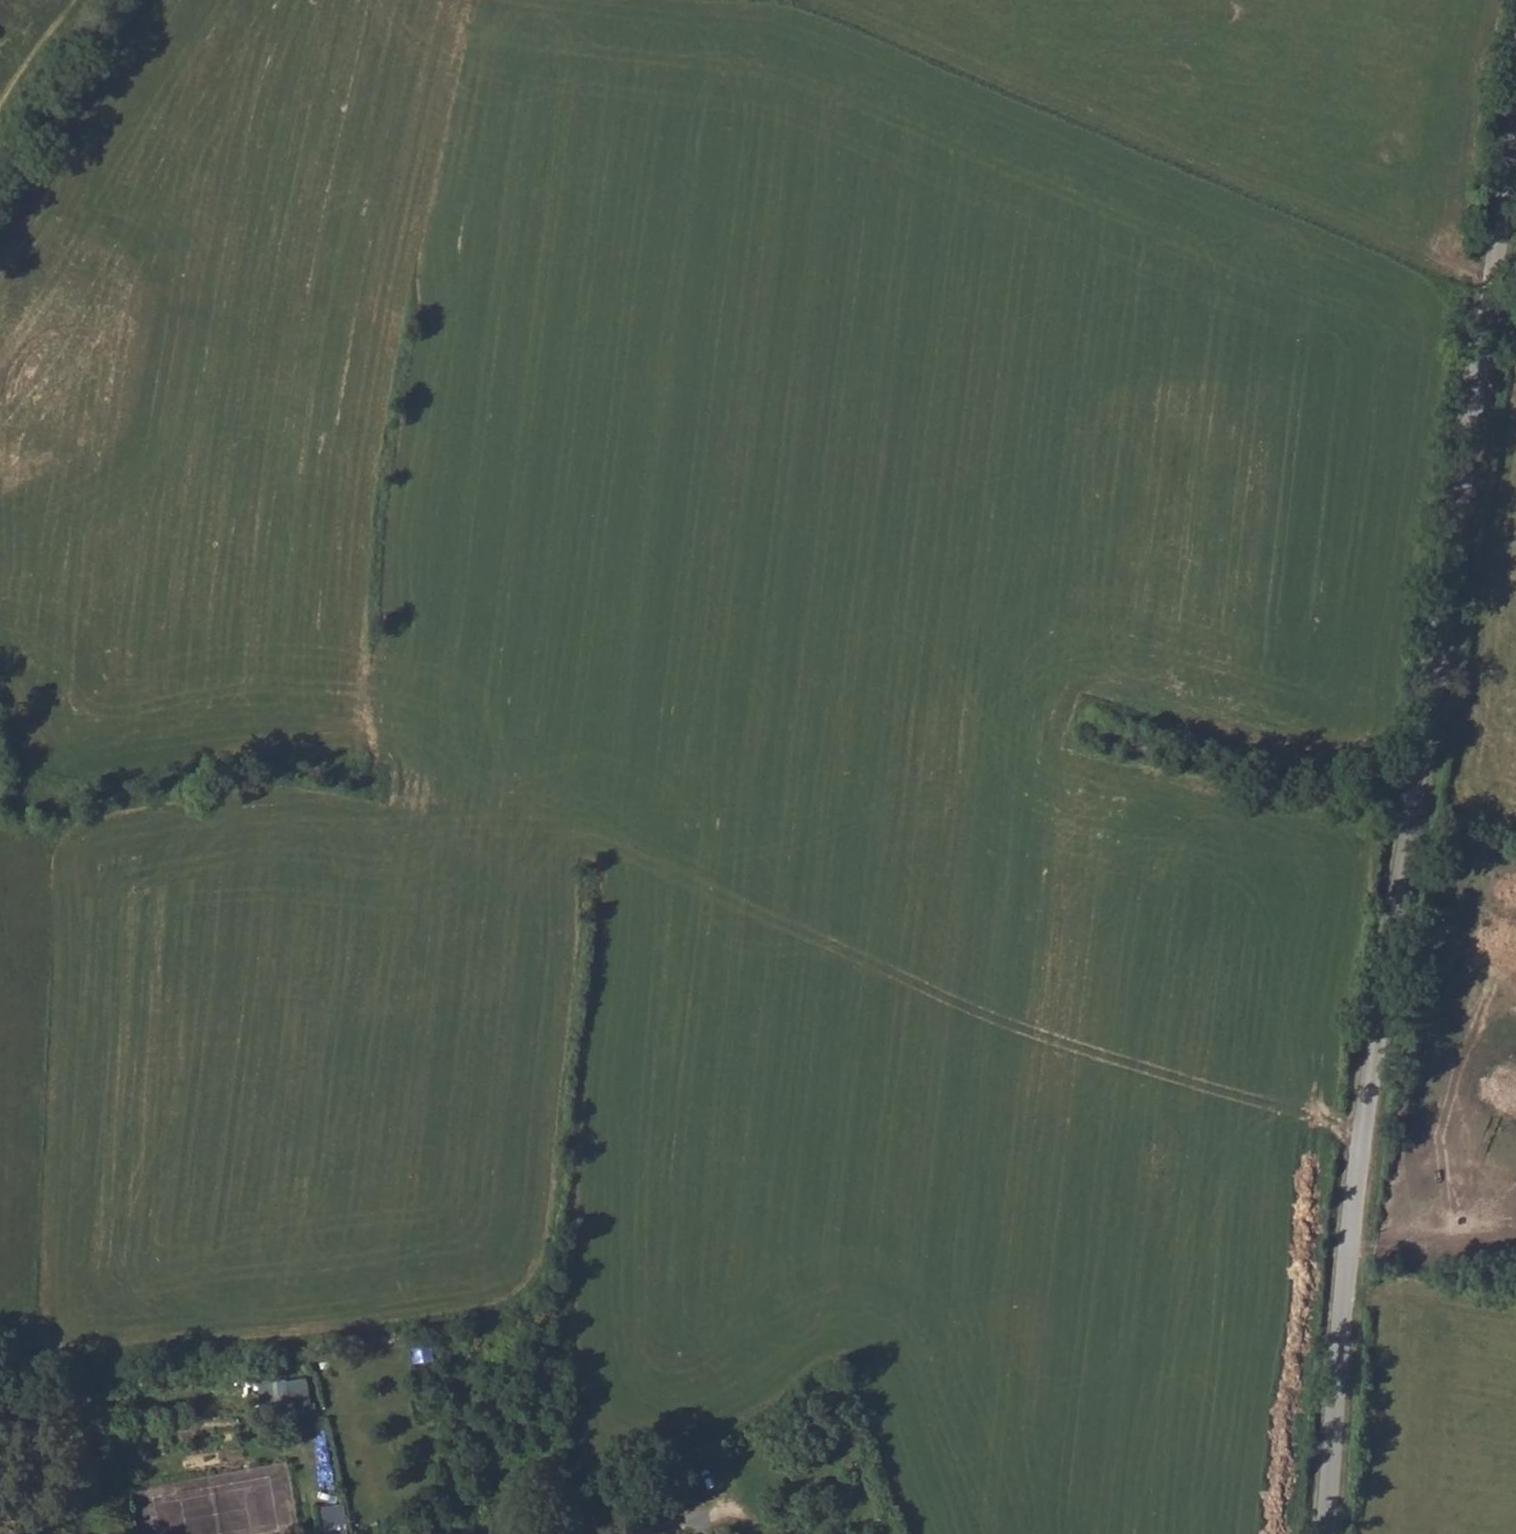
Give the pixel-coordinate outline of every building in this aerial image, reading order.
[(323,1533),(350,1533),(345,1499),(318,1504),(323,1533)]
